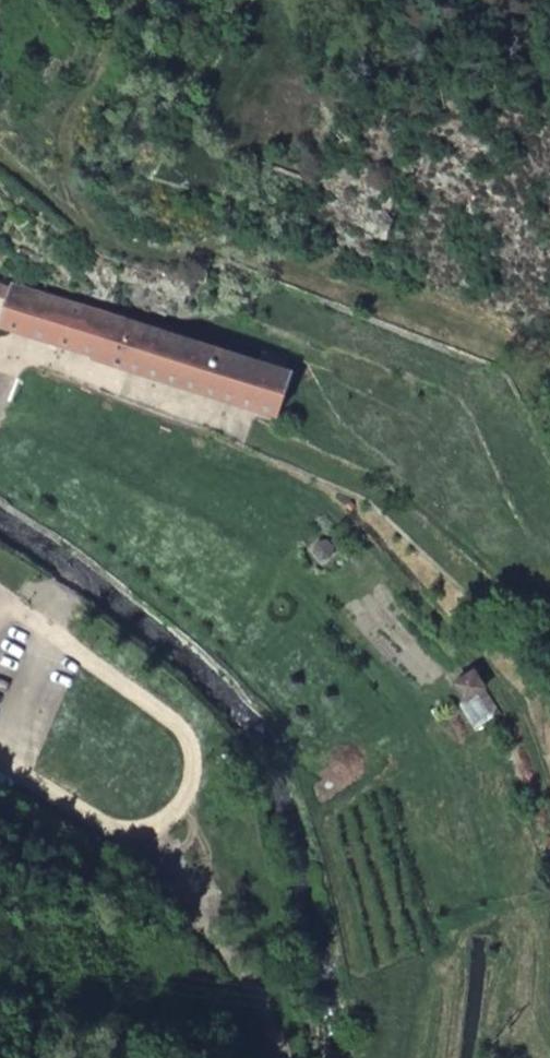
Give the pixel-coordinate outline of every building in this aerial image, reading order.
[(279,416),(296,368),(15,282),(2,325),(99,354),(97,361),(279,416)] [(492,689),(474,668),(453,679),(467,700),(462,704),(473,728),(503,714),(489,691),(492,689)]
